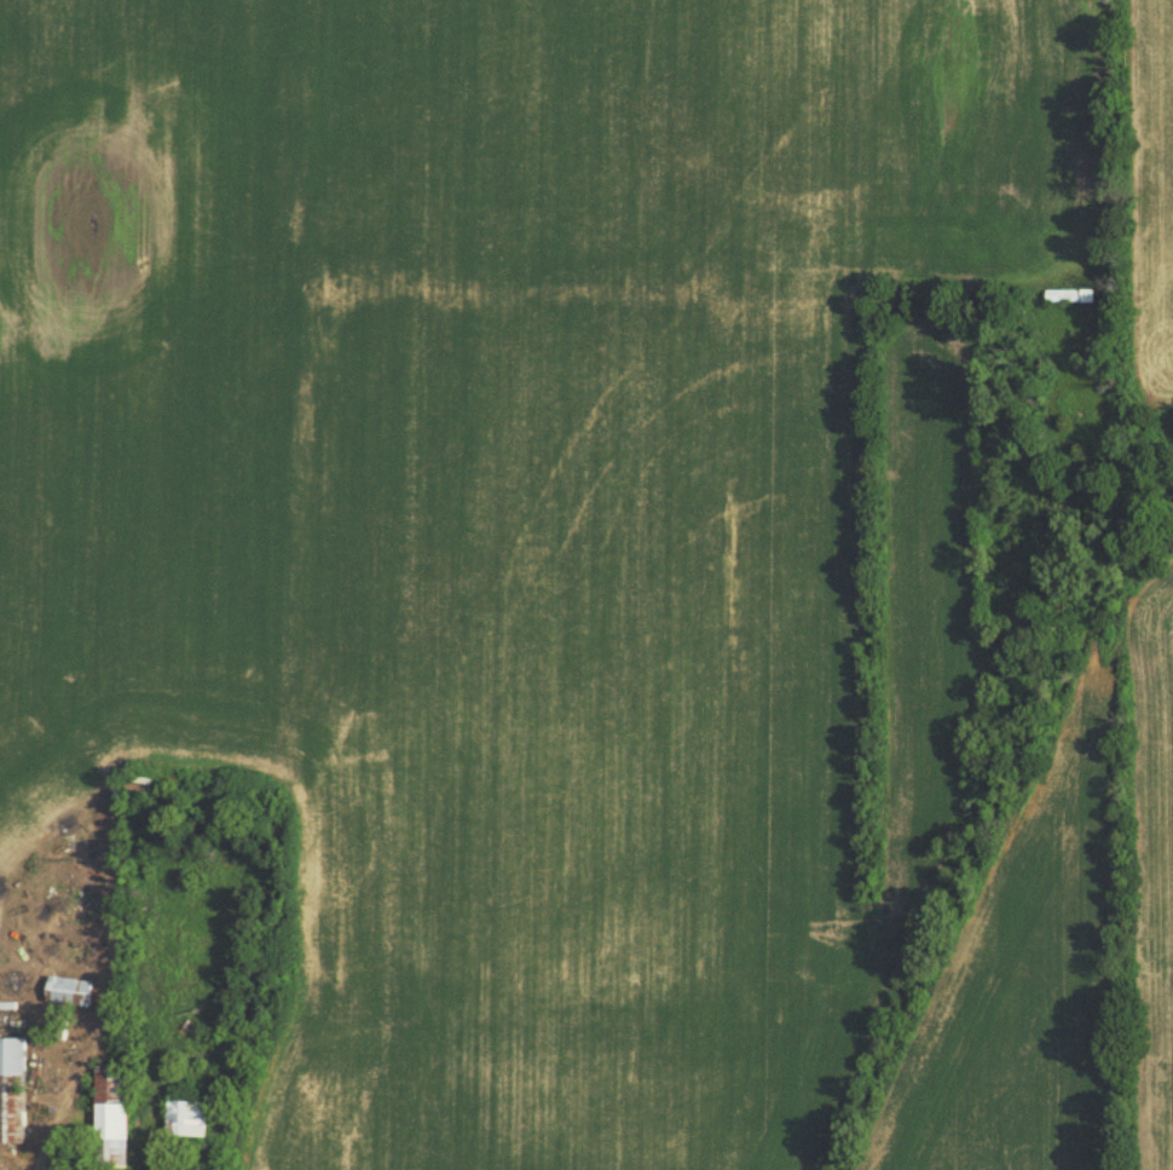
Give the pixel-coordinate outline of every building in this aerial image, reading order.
[(1094,289),(1046,288),(1046,300),(1094,301),(1094,289)] [(95,978),(51,974),(49,999),(92,1003),(95,978)] [(25,1140),(24,1037),(0,1037),(0,1140),(25,1140)] [(128,1157),(129,1100),(112,1100),(112,1083),(113,1083),(114,1064),(99,1064),(97,1148),(108,1148),(108,1156),(128,1157)] [(206,1134),(207,1099),(168,1098),(167,1133),(206,1134)]
